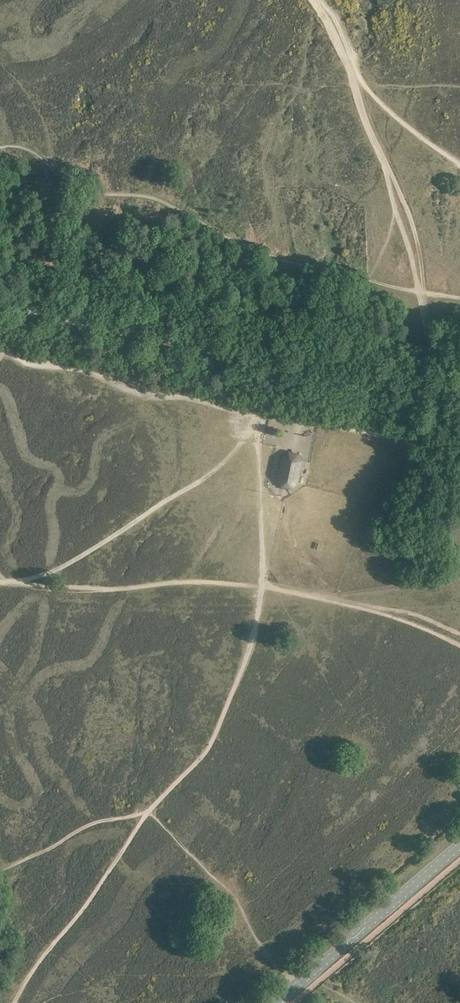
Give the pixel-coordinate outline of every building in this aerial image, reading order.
[(289,450),(282,454),(276,479),(282,486),(289,487),(292,488),(298,482),(303,459),(299,451),(289,450)]
